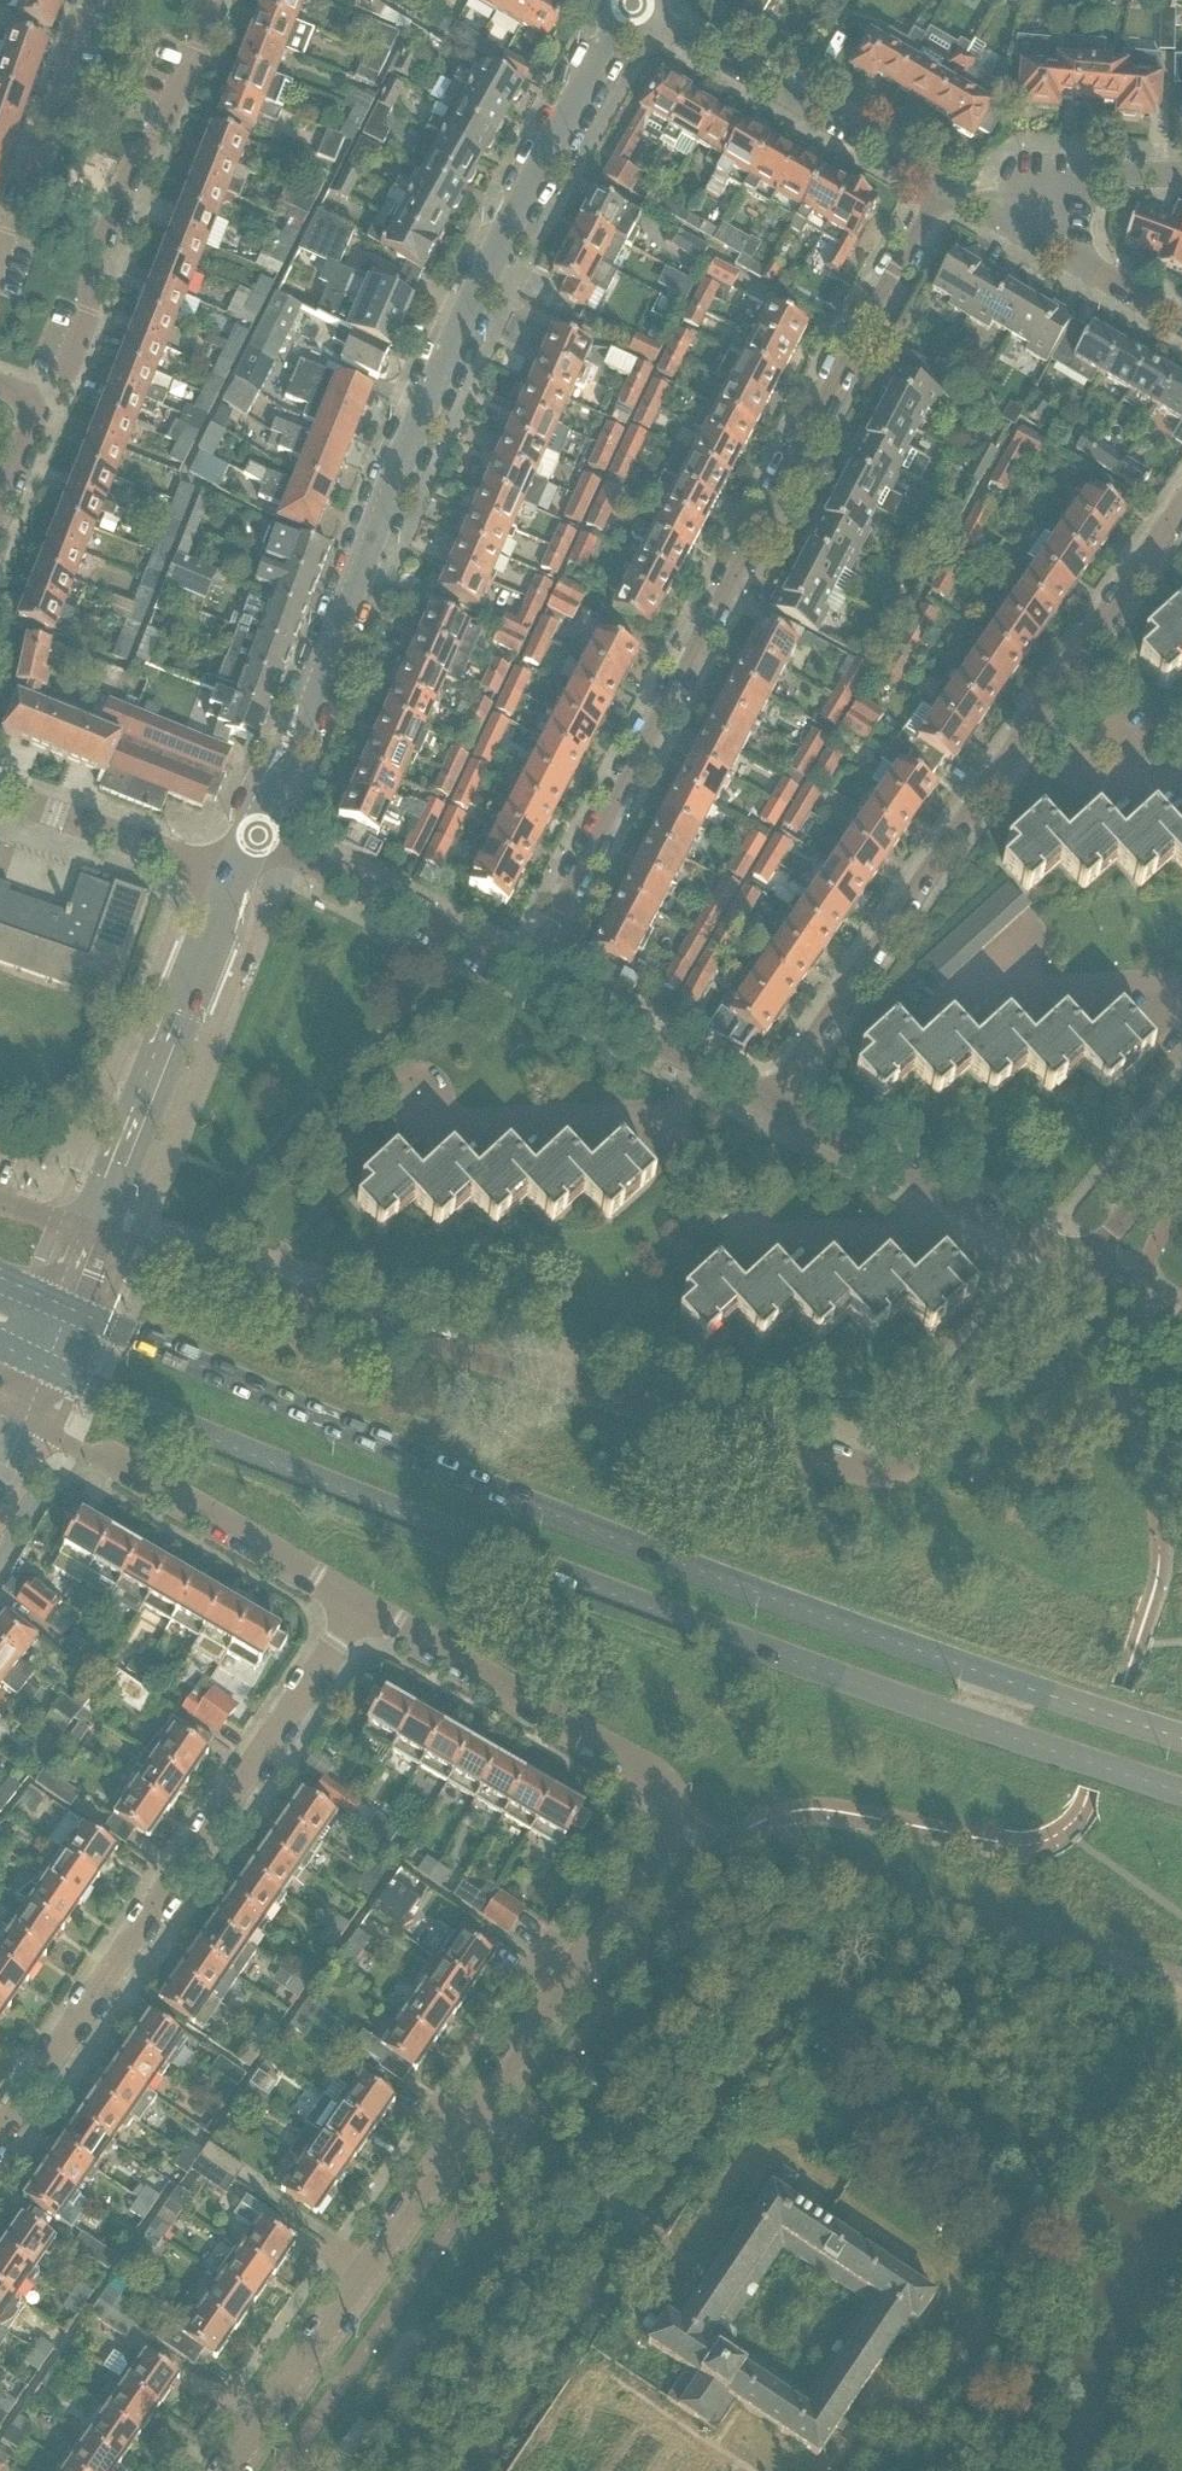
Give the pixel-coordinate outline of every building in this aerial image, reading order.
[(56,0),(20,0),(15,16),(51,28),(60,2),(56,0)] [(259,9),(296,24),(306,0),(262,0),(259,9)] [(353,7),(379,19),(385,8),(372,0),(357,0),(353,7)] [(493,15),(502,0),(469,0),(469,1),(493,15)] [(518,30),(536,0),(502,0),(493,15),(518,30)] [(518,30),(528,36),(525,40),(542,50),(547,42),(552,42),(557,33),(555,29),(566,9),(552,0),(536,0),(518,30)] [(761,16),(769,2),(770,2),(771,1),(770,0),(733,0),(761,16)] [(1159,51),(1174,51),(1175,5),(1159,0),(1159,51)] [(379,19),(408,30),(410,23),(385,8),(379,19)] [(259,9),(248,36),(286,51),(303,57),(314,31),(296,24),(259,9)] [(430,10),(422,22),(447,37),(448,36),(455,24),(430,10)] [(367,20),(363,30),(378,36),(373,44),(389,51),(398,34),(382,26),(367,20)] [(455,24),(448,36),(473,50),(480,38),(455,23),(455,24)] [(865,48),(853,69),(872,80),(875,75),(895,86),(925,36),(913,29),(907,40),(879,24),(865,48)] [(1,59),(36,71),(45,44),(23,37),(10,32),(5,46),(0,44),(0,58),(1,59)] [(248,36),(238,62),(275,77),(286,51),(248,36)] [(895,86),(934,109),(965,57),(953,50),(949,56),(923,40),(925,36),(895,86)] [(480,38),(473,50),(488,59),(496,47),(480,38)] [(1023,59),(1021,87),(1025,87),(1023,107),(1055,110),(1059,60),(1061,42),(1033,39),(1031,60),(1023,59)] [(1057,99),(1088,101),(1092,41),(1061,39),(1061,42),(1059,60),(1055,110),(1056,110),(1057,99)] [(1088,101),(1119,103),(1122,63),(1106,62),(1107,58),(1103,57),(1104,42),(1092,41),(1088,101)] [(414,43),(406,59),(415,64),(423,48),(414,43)] [(1119,103),(1118,115),(1150,117),(1152,98),(1156,98),(1159,55),(1123,52),(1122,63),(1119,103)] [(385,59),(369,53),(358,76),(373,84),(385,59)] [(499,65),(524,81),(532,68),(506,53),(499,65)] [(965,57),(934,109),(956,122),(953,127),(971,138),(977,128),(988,134),(999,116),(997,92),(1000,88),(969,71),(974,62),(965,57)] [(27,97),(36,71),(1,59),(0,58),(0,87),(27,97)] [(415,64),(406,59),(399,72),(408,77),(415,64)] [(238,62),(227,89),(265,104),(281,110),(292,84),(275,77),(238,62)] [(460,70),(453,82),(506,112),(513,100),(516,100),(520,93),(519,89),(520,87),(482,66),(474,62),(468,73),(460,70)] [(644,135),(659,144),(688,94),(689,92),(661,76),(602,177),(630,193),(638,179),(641,175),(625,166),(644,135)] [(388,81),(382,94),(396,102),(402,88),(388,81)] [(446,95),(440,107),(447,111),(493,136),(493,135),(497,134),(501,127),(499,124),(506,112),(453,82),(446,95)] [(18,122),(27,97),(0,87),(0,116),(18,122)] [(352,88),(344,104),(354,108),(366,113),(373,99),(352,88)] [(227,89),(216,116),(239,125),(254,131),(260,116),(276,123),(281,110),(264,104),(227,89)] [(382,94),(377,104),(391,111),(396,102),(382,94)] [(687,160),(694,146),(715,110),(712,108),(711,105),(703,100),(700,101),(688,94),(659,144),(687,160)] [(354,108),(347,122),(358,128),(366,113),(354,108)] [(715,110),(694,146),(708,154),(709,155),(705,162),(713,167),(717,169),(718,170),(743,126),(730,119),(729,115),(721,110),(717,111),(715,110)] [(432,119),(426,130),(480,160),(485,151),(488,150),(492,142),(491,140),(493,136),(447,111),(440,123),(432,119)] [(9,148),(18,122),(0,116),(0,145),(9,148)] [(370,119),(362,135),(383,145),(389,132),(370,119)] [(742,190),(770,142),(767,140),(766,137),(758,132),(754,133),(743,126),(718,170),(706,191),(719,199),(728,182),(742,190)] [(212,128),(202,154),(238,168),(248,142),(212,128)] [(326,129),(316,155),(334,162),(345,137),(326,129)] [(426,130),(412,156),(429,165),(426,170),(463,190),(466,184),(470,183),(474,176),(473,173),(480,160),(426,130)] [(360,138),(346,165),(361,172),(366,162),(371,165),(380,148),(360,138)] [(770,142),(742,190),(769,205),(769,204),(796,157),(794,156),(793,152),(784,147),(781,148),(770,142)] [(1,174),(9,148),(0,145),(0,174),(1,174)] [(202,154),(192,180),(228,194),(238,198),(243,185),(233,181),(238,168),(202,154)] [(769,204),(779,209),(778,211),(794,221),(800,210),(801,211),(823,173),(821,171),(820,168),(812,163),(806,163),(796,157),(769,204)] [(346,165),(339,177),(354,185),(361,172),(346,165)] [(401,178),(394,190),(446,219),(451,210),(456,210),(459,203),(458,198),(463,190),(426,170),(423,175),(414,170),(407,182),(401,178)] [(790,229),(800,235),(805,227),(821,236),(850,185),(836,177),(835,179),(823,173),(801,211),(800,210),(794,221),(790,229)] [(309,177),(301,193),(303,194),(314,200),(322,184),(309,177)] [(354,185),(339,177),(332,191),(347,199),(354,185)] [(638,179),(630,193),(643,201),(651,187),(638,179)] [(192,180),(181,206),(217,220),(228,194),(192,180)] [(850,185),(821,236),(838,246),(826,268),(836,273),(878,201),(850,185)] [(303,194),(301,193),(300,194),(285,187),(278,201),(306,215),(314,200),(303,194)] [(394,207),(388,218),(436,245),(442,235),(438,233),(446,219),(394,190),(388,203),(394,207)] [(594,194),(580,221),(615,239),(624,244),(626,245),(631,247),(637,236),(639,232),(633,229),(640,218),(627,211),(615,205),(594,194)] [(662,212),(685,226),(691,216),(668,203),(662,212)] [(1178,203),(1172,220),(1136,207),(1123,241),(1159,255),(1156,263),(1181,272),(1181,204),(1178,203)] [(181,206),(171,231),(207,246),(219,250),(229,225),(217,221),(217,220),(181,206)] [(329,288),(317,316),(388,352),(410,299),(338,269),(354,232),(318,213),(297,252),(327,264),(319,283),(329,288)] [(691,216),(685,226),(699,233),(704,224),(691,216)] [(436,245),(388,218),(381,230),(373,227),(366,238),(381,246),(380,248),(422,271),(436,245)] [(580,221),(566,246),(611,270),(624,244),(615,239),(580,221)] [(712,241),(739,256),(749,238),(748,237),(746,239),(721,224),(712,241)] [(284,226),(276,243),(277,244),(289,250),(298,233),(284,226)] [(707,248),(672,228),(664,242),(699,262),(707,248)] [(171,231),(161,257),(197,271),(207,246),(171,231)] [(749,238),(740,254),(751,260),(760,244),(749,238)] [(277,244),(276,243),(268,258),(282,265),(289,250),(277,244)] [(566,246),(552,272),(567,280),(559,294),(581,305),(586,308),(596,289),(606,295),(617,274),(611,270),(566,246)] [(953,253),(932,289),(951,300),(948,305),(968,317),(996,270),(974,257),(971,263),(953,253)] [(161,257),(151,283),(187,297),(197,271),(161,257)] [(731,288),(739,274),(714,261),(707,275),(731,288)] [(771,261),(761,279),(769,284),(779,266),(771,261)] [(996,270),(968,317),(989,329),(992,324),(1010,335),(1031,299),(1015,289),(1018,283),(996,270)] [(259,275),(250,293),(252,293),(265,300),(273,283),(259,275)] [(707,275),(690,309),(703,316),(705,314),(713,299),(723,304),(731,288),(707,275)] [(666,299),(678,305),(687,288),(675,282),(666,299)] [(838,282),(832,293),(843,299),(849,288),(838,282)] [(151,283),(141,309),(177,323),(190,328),(200,302),(187,297),(151,283)] [(240,287),(228,311),(252,324),(265,300),(252,293),(250,293),(240,287)] [(274,294),(260,323),(287,336),(300,307),(274,294)] [(1031,299),(1010,335),(1028,346),(1025,351),(1046,363),(1048,360),(1070,322),(1074,316),(1052,303),(1048,309),(1031,299)] [(767,306),(753,332),(755,333),(755,332),(793,352),(807,326),(767,306)] [(141,309),(130,335),(166,349),(177,323),(141,309)] [(690,309),(684,321),(698,328),(705,314),(703,316),(690,309)] [(1096,374),(1101,377),(1120,344),(1092,328),(1089,333),(1070,322),(1048,360),(1090,385),(1096,374)] [(260,323),(246,351),(274,364),(287,336),(260,323)] [(236,327),(228,343),(239,349),(247,333),(236,327)] [(337,330),(332,342),(346,347),(341,360),(355,368),(377,379),(378,376),(382,378),(385,376),(389,367),(387,364),(384,362),(388,353),(388,352),(339,327),(338,328),(337,330)] [(743,327),(731,351),(742,357),(780,377),(793,352),(755,332),(755,333),(753,332),(743,327)] [(651,329),(647,337),(659,343),(663,335),(651,329)] [(678,329),(666,351),(683,359),(694,337),(678,329)] [(551,331),(540,357),(579,374),(580,375),(589,379),(593,370),(584,366),(592,349),(573,340),(551,331)] [(635,334),(628,348),(653,362),(660,348),(635,334)] [(130,335),(120,360),(156,375),(166,349),(130,335)] [(886,340),(877,358),(894,367),(928,385),(938,368),(887,341),(886,340)] [(228,343),(220,359),(232,365),(239,349),(228,343)] [(1101,377),(1129,393),(1148,360),(1120,344),(1101,377)] [(613,350),(606,365),(628,376),(636,361),(613,350)] [(246,351),(233,377),(260,394),(274,364),(246,351)] [(683,359),(666,351),(656,370),(672,378),(683,359)] [(717,376),(728,382),(767,402),(780,377),(742,357),(731,351),(717,376)] [(540,357),(528,383),(569,401),(576,385),(584,389),(589,379),(580,375),(579,374),(540,357)] [(120,360),(110,386),(142,399),(146,400),(157,405),(161,407),(166,394),(151,388),(156,375),(120,360)] [(1129,393),(1156,409),(1175,376),(1148,360),(1129,393)] [(637,362),(627,383),(629,384),(640,389),(650,368),(637,362)] [(296,373),(291,385),(362,415),(373,390),(350,381),(335,375),(315,366),(310,379),(296,373)] [(888,394),(879,411),(916,430),(926,412),(931,414),(942,393),(928,385),(894,367),(886,382),(883,388),(882,390),(883,391),(888,394)] [(938,368),(928,385),(942,393),(950,379),(947,372),(938,368)] [(211,376),(202,393),(215,399),(223,383),(211,376)] [(1156,409),(1164,413),(1181,424),(1181,380),(1175,376),(1156,409)] [(260,394),(233,377),(222,401),(248,417),(260,394)] [(652,380),(643,400),(652,405),(660,409),(670,389),(652,380)] [(728,382),(715,407),(754,427),(767,402),(728,382)] [(528,383),(517,409),(558,426),(569,401),(528,383)] [(622,393),(617,404),(629,410),(640,389),(629,384),(627,383),(623,391),(622,393)] [(291,385),(285,398),(290,400),(307,406),(303,418),(315,423),(352,439),(362,415),(291,385)] [(110,386),(100,412),(136,426),(141,412),(152,417),(157,405),(146,400),(142,399),(110,386)] [(202,393),(194,409),(207,415),(215,399),(202,393)] [(1023,412),(1044,426),(1052,413),(1032,399),(1023,412)] [(652,405),(643,400),(632,422),(650,430),(660,409),(652,405)] [(706,402),(693,427),(702,432),(741,452),(754,427),(715,407),(706,402)] [(222,404),(211,425),(222,432),(223,430),(234,410),(222,404)] [(1010,404),(1001,418),(1014,425),(1023,411),(1010,404)] [(517,409),(506,435),(546,453),(558,458),(570,432),(558,426),(517,409)] [(912,452),(907,449),(916,430),(879,411),(870,428),(864,425),(852,447),(901,473),(919,483),(930,461),(912,452)] [(100,412),(90,438),(126,452),(136,426),(100,412)] [(271,434),(282,438),(342,463),(352,439),(315,423),(310,435),(276,421),(271,434)] [(605,423),(596,443),(611,450),(620,430),(605,423)] [(184,425),(175,442),(177,443),(190,449),(199,433),(184,425)] [(228,436),(211,425),(199,448),(217,458),(228,436)] [(630,427),(618,452),(632,459),(635,460),(647,435),(630,427)] [(1021,427),(1001,462),(1016,470),(1017,471),(1029,449),(1039,455),(1046,441),(1021,427)] [(702,432),(689,457),(728,477),(741,452),(702,432)] [(1085,434),(1075,448),(1089,458),(1098,443),(1085,434)] [(506,435),(494,461),(535,478),(546,453),(506,435)] [(90,438),(79,464),(115,478),(126,452),(90,438)] [(300,459),(295,471),(332,487),(342,463),(282,438),(277,449),(300,459)] [(177,443),(169,459),(182,465),(190,449),(177,443)] [(611,450),(596,443),(586,466),(601,473),(611,450)] [(1098,443),(1089,458),(1115,475),(1117,477),(1126,461),(1098,443)] [(983,444),(975,461),(988,467),(997,451),(983,444)] [(890,494),(901,473),(852,447),(840,470),(847,473),(838,491),(875,510),(893,519),(902,501),(890,494)] [(677,450),(663,475),(715,502),(728,477),(690,457),(689,457),(677,450)] [(188,472),(215,487),(226,466),(199,451),(188,472)] [(632,459),(618,452),(608,473),(625,481),(635,460),(632,459)] [(1126,461),(1117,477),(1141,490),(1151,473),(1127,459),(1126,461)] [(494,461),(483,487),(524,504),(536,510),(548,484),(535,478),(494,461)] [(988,467),(975,461),(966,477),(979,484),(988,467)] [(1016,470),(1001,462),(990,481),(1006,490),(1017,471),(1016,470)] [(249,463),(243,474),(263,485),(323,510),(332,487),(295,471),(291,482),(268,472),(249,463)] [(79,464),(69,489),(105,504),(115,478),(79,464)] [(1160,473),(1155,481),(1163,485),(1168,477),(1160,473)] [(582,475),(572,495),(587,502),(597,481),(582,475)] [(663,475),(656,488),(669,495),(668,496),(663,507),(664,507),(702,527),(715,502),(663,475)] [(605,483),(595,504),(611,511),(621,490),(605,483)] [(181,484),(174,501),(187,506),(193,489),(181,484)] [(323,510),(263,485),(258,497),(281,507),(276,518),(291,524),(313,534),(323,510)] [(483,487),(472,512),(512,530),(524,504),(483,487)] [(69,489),(59,515),(95,529),(101,514),(112,518),(116,508),(105,504),(69,489)] [(1091,489),(1073,515),(1108,539),(1125,513),(1091,489)] [(202,490),(186,530),(195,533),(211,494),(202,490)] [(818,512),(810,527),(859,552),(870,531),(865,528),(875,510),(838,491),(824,516),(818,512)] [(587,502),(572,495),(562,517),(577,524),(587,502)] [(981,497),(970,516),(986,525),(997,506),(981,497)] [(174,501),(168,517),(180,522),(187,506),(174,501)] [(611,511),(595,504),(584,524),(600,532),(611,511)] [(663,507),(650,532),(689,552),(702,527),(663,507)] [(472,512),(460,538),(501,556),(512,530),(472,512)] [(59,515),(49,541),(85,555),(95,529),(59,515)] [(1073,515),(1056,540),(1090,564),(1108,539),(1073,515)] [(986,525),(970,516),(958,538),(974,547),(986,525)] [(558,526),(549,545),(564,552),(573,533),(558,526)] [(264,561),(283,568),(319,580),(330,549),(271,527),(259,559),(264,561)] [(643,545),(637,557),(676,577),(689,552),(650,532),(640,527),(633,540),(643,545)] [(809,545),(796,570),(833,589),(843,571),(848,573),(859,552),(810,527),(802,542),(809,545)] [(195,533),(186,530),(176,555),(185,558),(195,533)] [(1031,553),(1028,558),(1039,565),(1073,589),(1090,564),(1056,540),(1046,532),(1031,553)] [(581,534),(574,547),(590,554),(596,541),(581,534)] [(159,535),(152,552),(166,558),(173,540),(159,535)] [(460,538),(449,564),(490,582),(501,556),(460,538)] [(49,541),(39,567),(74,581),(85,555),(49,541)] [(564,552),(549,545),(538,569),(553,576),(564,552)] [(574,547),(567,562),(581,568),(582,569),(583,569),(590,554),(574,547)] [(953,548),(939,571),(955,580),(954,582),(954,583),(969,557),(953,548)] [(166,558),(152,552),(145,568),(160,574),(166,558)] [(175,557),(161,592),(200,608),(209,587),(215,574),(175,557)] [(637,557),(624,582),(663,602),(676,577),(637,557)] [(264,561),(256,581),(272,587),(275,588),(274,592),(271,599),(307,612),(319,580),(283,568),(264,561)] [(490,582),(449,564),(437,591),(459,600),(478,608),(490,582)] [(1039,565),(1021,590),(1056,614),(1073,589),(1039,565)] [(39,567),(28,593),(64,607),(74,581),(39,567)] [(833,589),(796,570),(783,595),(776,592),(768,607),(817,632),(828,611),(823,608),(833,589)] [(955,580),(939,571),(930,588),(946,597),(954,583),(954,582),(955,580)] [(614,577),(608,589),(617,594),(610,608),(628,617),(650,628),(663,602),(624,582),(614,577)] [(536,578),(530,591),(543,597),(549,584),(536,578)] [(561,579),(553,595),(578,608),(586,593),(561,579)] [(139,587),(125,621),(139,626),(153,592),(139,587)] [(1021,590),(1004,615),(1039,638),(1056,614),(1021,590)] [(504,616),(499,627),(500,628),(524,639),(543,597),(530,591),(528,595),(527,597),(515,621),(514,621),(511,620),(504,616)] [(64,607),(28,593),(18,619),(54,633),(64,607)] [(578,608),(553,595),(546,607),(571,621),(578,608)] [(248,596),(236,628),(293,649),(307,612),(271,599),(269,604),(248,596)] [(891,618),(902,624),(915,602),(904,596),(891,618)] [(921,604),(910,624),(926,633),(937,613),(921,604)] [(1139,656),(1159,678),(1157,679),(1162,683),(1163,682),(1165,684),(1181,668),(1181,606),(1180,604),(1146,634),(1144,636),(1145,637),(1147,636),(1154,643),(1139,656)] [(430,608),(418,635),(457,652),(469,657),(481,630),(469,625),(430,608)] [(154,613),(149,628),(163,634),(169,619),(154,613)] [(760,624),(746,652),(783,671),(797,644),(803,631),(772,615),(765,627),(760,624)] [(1004,615),(987,639),(1021,663),(1039,638),(1004,615)] [(542,617),(532,638),(548,646),(558,625),(542,617)] [(926,633),(910,624),(899,645),(915,654),(926,633)] [(499,627),(492,642),(517,654),(524,639),(500,628),(499,627)] [(225,659),(227,660),(281,680),(293,649),(236,628),(225,659)] [(576,641),(570,652),(584,659),(586,660),(623,679),(637,652),(598,631),(592,628),(583,645),(576,641)] [(418,635),(407,661),(446,678),(458,683),(469,657),(457,652),(418,635)] [(548,646),(532,638),(522,659),(538,667),(548,646)] [(201,809),(211,781),(206,779),(209,773),(220,777),(231,749),(108,701),(98,728),(35,704),(41,689),(44,690),(48,673),(44,672),(47,657),(72,668),(78,655),(50,644),(25,639),(16,684),(28,687),(23,699),(16,696),(2,733),(105,775),(99,790),(159,814),(167,795),(201,809)] [(119,639),(113,655),(126,660),(132,645),(119,639)] [(987,639),(970,664),(1004,688),(1021,663),(987,639)] [(746,652),(732,679),(769,698),(783,671),(746,652)] [(882,676),(881,679),(896,687),(898,684),(909,663),(893,655),(882,676)] [(584,659),(570,686),(609,706),(623,679),(584,659)] [(135,660),(130,674),(140,678),(145,664),(135,660)] [(199,686),(216,692),(270,712),(281,680),(227,660),(219,680),(212,677),(203,676),(199,686)] [(492,660),(487,670),(488,671),(489,675),(503,681),(509,668),(492,660)] [(407,661),(395,686),(434,704),(446,678),(407,661)] [(854,661),(831,697),(846,706),(868,670),(854,661)] [(970,664),(952,689),(987,713),(1004,688),(970,664)] [(513,667),(503,689),(520,697),(531,675),(513,667)] [(488,671),(480,688),(496,695),(503,681),(489,675),(488,671)] [(732,679),(718,706),(755,725),(769,698),(732,679)] [(395,686),(384,712),(423,729),(434,704),(395,686)] [(570,686),(557,713),(595,733),(609,706),(570,686)] [(520,697),(503,689),(494,709),(511,717),(520,697)] [(952,689),(935,714),(970,738),(987,713),(952,689)] [(216,692),(207,716),(219,721),(214,735),(228,741),(231,734),(241,737),(258,744),(270,712),(216,692)] [(475,697),(466,717),(483,724),(491,705),(475,697)] [(846,706),(831,697),(819,717),(833,726),(846,706)] [(861,697),(851,711),(875,728),(885,714),(861,697)] [(718,706),(704,733),(741,752),(755,725),(718,706)] [(875,728),(851,711),(841,725),(866,742),(875,728)] [(384,712),(373,738),(412,755),(416,757),(422,743),(418,741),(423,729),(384,712)] [(557,713),(543,740),(581,760),(595,733),(557,713)] [(904,730),(896,742),(897,743),(936,770),(944,758),(952,764),(970,738),(935,714),(918,740),(904,730)] [(492,715),(479,742),(496,750),(508,723),(492,715)] [(483,724),(466,717),(455,741),(472,748),(483,724)] [(812,729),(800,749),(815,759),(828,738),(812,729)] [(704,733),(690,760),(727,779),(741,752),(704,733)] [(373,738),(361,764),(400,781),(412,755),(373,738)] [(543,740),(529,767),(567,786),(581,760),(543,740)] [(496,750),(479,742),(472,756),(489,764),(496,750)] [(896,771),(883,789),(918,813),(936,788),(928,782),(936,770),(897,743),(896,742),(882,762),(896,771)] [(450,749),(441,768),(459,775),(467,757),(450,749)] [(815,759),(800,749),(788,768),(803,778),(815,759)] [(811,773),(827,782),(840,761),(824,752),(811,773)] [(690,760),(676,786),(713,806),(727,779),(690,760)] [(471,761),(464,775),(479,782),(485,768),(471,761)] [(361,764),(350,790),(389,807),(404,814),(419,820),(419,819),(422,814),(425,806),(411,800),(405,802),(393,797),(400,781),(361,764)] [(529,767),(515,794),(553,813),(567,786),(529,767)] [(441,768),(431,789),(448,797),(459,775),(441,768)] [(464,775),(451,803),(466,810),(479,782),(464,775)] [(782,778),(769,801),(770,802),(772,799),(786,808),(798,788),(782,778)] [(806,784),(794,803),(810,813),(821,793),(806,784)] [(676,786),(662,813),(699,833),(713,806),(676,786)] [(883,789),(866,814),(901,838),(918,813),(883,789)] [(350,790),(338,817),(351,823),(341,842),(341,843),(354,849),(375,860),(376,860),(381,849),(382,848),(373,843),(377,834),(384,819),(399,825),(404,814),(389,807),(350,790)] [(515,794),(502,821),(539,840),(553,813),(515,794)] [(425,806),(422,814),(437,820),(444,806),(428,799),(425,806)] [(770,802),(769,801),(758,818),(774,827),(786,808),(772,799),(770,802)] [(810,813),(794,803),(781,824),(797,833),(810,813)] [(1117,859),(1136,881),(1135,881),(1138,885),(1139,884),(1140,886),(1172,857),(1181,849),(1181,836),(1179,832),(1155,806),(1122,835),(1132,846),(1117,859)] [(448,807),(442,821),(459,829),(465,815),(448,807)] [(1076,848),(1060,862),(1079,883),(1078,884),(1082,888),(1082,887),(1084,889),(1117,859),(1132,846),(1122,835),(1099,808),(1066,837),(1076,848)] [(1017,850),(1003,863),(1023,885),(1022,886),(1025,890),(1026,889),(1028,891),(1060,862),(1076,848),(1066,837),(1043,811),(1008,842),(1007,843),(1008,844),(1010,843),(1016,849),(1017,850)] [(662,813),(648,840),(685,860),(699,833),(662,813)] [(419,820),(416,826),(431,833),(437,820),(422,814),(419,819),(419,820)] [(866,814),(849,839),(883,863),(901,838),(866,814)] [(459,829),(442,821),(436,833),(453,842),(459,829)] [(502,821),(488,848),(525,867),(539,840),(502,821)] [(404,851),(418,858),(431,834),(417,827),(404,851)] [(751,832),(738,853),(739,853),(740,852),(754,861),(766,841),(751,832)] [(775,834),(763,854),(779,864),(791,844),(775,834)] [(436,835),(423,861),(425,862),(438,869),(448,849),(452,843),(438,836),(436,835)] [(849,839),(832,864),(866,888),(883,863),(849,839)] [(648,840),(634,867),(671,886),(685,860),(648,840)] [(525,867),(488,848),(468,886),(469,886),(470,885),(505,903),(504,904),(505,905),(525,867)] [(1172,857),(1181,868),(1181,849),(1172,857)] [(739,853),(738,853),(727,871),(742,881),(754,861),(740,852),(739,853)] [(779,864),(763,854),(751,874),(767,884),(779,864)] [(832,864),(815,889),(849,912),(866,888),(832,864)] [(634,867),(620,894),(657,913),(671,886),(634,867)] [(110,1003),(147,895),(114,884),(113,887),(80,876),(67,914),(9,893),(11,887),(0,883),(0,965),(110,1003)] [(723,877),(707,905),(708,906),(709,903),(725,912),(740,887),(723,877)] [(805,883),(789,907),(797,913),(832,937),(849,912),(815,889),(814,889),(805,883)] [(1009,884),(997,894),(1017,916),(1029,906),(1009,884)] [(744,886),(732,905),(748,916),(760,896),(744,886)] [(620,894),(606,921),(643,940),(657,913),(620,894)] [(997,894),(986,904),(1006,926),(1017,916),(997,894)] [(708,906),(707,905),(698,919),(715,929),(725,912),(709,903),(708,906)] [(986,904),(975,914),(995,936),(1006,926),(986,904)] [(748,916),(732,905),(719,926),(735,936),(748,916)] [(797,913),(780,938),(814,962),(832,937),(797,913)] [(975,914),(964,924),(984,946),(995,936),(975,914)] [(699,920),(691,934),(704,942),(712,928),(699,920)] [(592,949),(604,955),(594,974),(631,994),(638,981),(625,974),(643,940),(606,921),(591,950),(592,949)] [(964,924),(953,934),(973,956),(984,946),(964,924)] [(719,931),(703,957),(716,966),(733,939),(719,931)] [(691,934),(675,960),(688,967),(704,942),(691,934)] [(953,934),(942,944),(962,966),(973,956),(953,934)] [(780,938),(763,963),(797,987),(814,962),(780,938)] [(942,944),(931,954),(951,976),(962,966),(942,944)] [(951,976),(931,954),(920,964),(940,986),(951,976)] [(716,966),(703,957),(695,971),(682,996),(696,1003),(709,978),(716,966)] [(688,967),(675,960),(661,985),(675,992),(688,967)] [(763,963),(746,988),(780,1012),(797,987),(763,963)] [(720,1010),(705,1032),(742,1051),(755,1032),(762,1037),(761,1038),(762,1038),(780,1012),(746,988),(727,1015),(720,1010)] [(1098,1047),(1083,1062),(1102,1083),(1101,1084),(1104,1088),(1106,1087),(1107,1088),(1154,1045),(1121,1009),(1089,1037),(1098,1047)] [(1041,1049),(1025,1064),(1045,1085),(1044,1086),(1048,1090),(1049,1090),(1050,1091),(1083,1062),(1098,1047),(1089,1037),(1065,1010),(1033,1040),(1041,1049)] [(985,1052),(969,1067),(993,1093),(1025,1064),(1041,1049),(1033,1040),(1008,1013),(976,1042),(985,1052)] [(929,1054),(913,1069),(938,1095),(969,1067),(985,1052),(976,1042),(952,1016),(920,1045),(929,1054)] [(870,1057),(856,1070),(881,1098),(913,1069),(929,1054),(920,1045),(896,1018),(863,1047),(860,1050),(862,1052),(864,1051),(870,1057)] [(621,1138),(589,1167),(599,1177),(583,1192),(608,1219),(655,1175),(621,1138)] [(565,1141),(533,1170),(542,1180),(527,1195),(551,1221),(583,1192),(599,1177),(589,1167),(565,1141)] [(509,1144),(477,1173),(486,1183),(471,1197),(495,1224),(527,1195),(542,1180),(533,1170),(509,1144)] [(452,1146),(420,1176),(430,1186),(414,1200),(439,1227),(471,1197),(486,1183),(477,1173),(452,1146)] [(430,1186),(420,1176),(396,1149),(360,1181),(362,1183),(364,1181),(370,1189),(357,1201),(382,1229),(414,1200),(430,1186)] [(945,1251),(912,1281),(921,1291),(906,1304),(929,1331),(977,1288),(945,1251)] [(888,1254),(855,1283),(864,1293),(849,1307),(873,1334),(906,1304),(921,1291),(912,1281),(888,1254)] [(832,1256),(799,1285),(808,1296),(793,1310),(816,1336),(849,1307),(864,1293),(855,1283),(832,1256)] [(775,1259),(742,1288),(752,1298),(736,1312),(760,1339),(793,1310),(808,1296),(799,1285),(775,1259)] [(752,1298),(742,1288),(718,1261),(682,1293),(684,1295),(686,1294),(693,1301),(679,1313),(704,1341),(736,1312),(752,1298)] [(64,1548),(52,1568),(80,1584),(86,1572),(110,1532),(109,1531),(108,1533),(82,1518),(83,1516),(82,1515),(78,1522),(63,1548),(64,1548)] [(86,1572),(114,1589),(138,1548),(137,1548),(136,1549),(110,1534),(111,1532),(110,1532),(86,1572)] [(115,1589),(110,1598),(111,1600),(136,1615),(142,1605),(166,1564),(165,1564),(164,1565),(138,1550),(139,1549),(138,1548),(114,1589),(115,1589)] [(142,1605),(170,1621),(193,1580),(193,1579),(191,1581),(166,1566),(167,1565),(166,1564),(142,1605)] [(11,1579),(4,1588),(17,1598),(24,1589),(11,1579)] [(17,1598),(16,1600),(49,1627),(59,1614),(66,1606),(59,1601),(32,1580),(24,1589),(17,1598)] [(170,1621),(197,1637),(221,1596),(220,1596),(219,1598),(193,1582),(194,1580),(193,1580),(170,1621)] [(197,1637),(190,1649),(218,1665),(220,1662),(225,1653),(249,1612),(248,1612),(247,1614),(221,1599),(222,1597),(221,1596),(197,1637)] [(249,1612),(225,1653),(254,1670),(266,1648),(277,1654),(285,1639),(275,1633),(277,1629),(276,1628),(275,1629),(249,1614),(250,1613),(249,1612)] [(0,1620),(0,1648),(18,1662),(36,1639),(5,1614),(0,1620)] [(59,1614),(49,1627),(61,1636),(70,1623),(59,1614)] [(76,1647),(65,1660),(86,1677),(97,1664),(76,1647)] [(0,1684),(15,1696),(33,1674),(18,1662),(0,1648),(0,1684)] [(134,1655),(125,1669),(137,1676),(146,1662),(134,1655)] [(146,1662),(137,1676),(152,1685),(161,1670),(146,1662)] [(153,1698),(116,1672),(106,1686),(115,1692),(112,1696),(140,1716),(153,1698)] [(80,1688),(71,1700),(81,1709),(91,1696),(80,1688)] [(361,1732),(390,1749),(414,1707),(413,1706),(412,1708),(385,1692),(386,1690),(385,1690),(382,1695),(371,1689),(363,1704),(373,1710),(361,1732)] [(213,1690),(203,1703),(226,1719),(235,1706),(213,1690)] [(63,1694),(52,1708),(71,1722),(81,1709),(71,1700),(63,1694)] [(203,1703),(191,1694),(182,1707),(217,1732),(226,1719),(203,1703)] [(390,1749),(418,1765),(442,1723),(441,1722),(440,1724),(414,1709),(415,1707),(414,1707),(390,1749)] [(82,1709),(75,1720),(90,1730),(97,1720),(82,1709)] [(157,1736),(145,1753),(148,1755),(153,1759),(187,1782),(187,1781),(185,1779),(203,1753),(205,1755),(206,1753),(186,1740),(181,1736),(187,1728),(174,1719),(172,1718),(159,1737),(157,1736)] [(418,1765),(445,1781),(470,1739),(469,1739),(467,1741),(441,1725),(442,1723),(418,1765)] [(76,1727),(67,1740),(76,1746),(85,1733),(76,1727)] [(44,1733),(33,1747),(45,1756),(56,1742),(44,1733)] [(445,1781),(473,1797),(497,1755),(496,1755),(495,1757),(469,1742),(470,1740),(470,1739),(445,1781)] [(33,1747),(23,1759),(35,1769),(45,1756),(33,1747)] [(145,1771),(134,1786),(167,1809),(168,1808),(166,1807),(184,1781),(186,1783),(187,1782),(153,1759),(148,1755),(145,1753),(137,1765),(140,1767),(145,1771)] [(473,1797),(501,1813),(525,1772),(524,1772),(523,1774),(496,1758),(498,1756),(497,1755),(473,1797)] [(44,1769),(34,1783),(70,1808),(80,1794),(44,1769)] [(501,1813),(528,1829),(553,1789),(551,1788),(550,1790),(524,1775),(526,1773),(525,1772),(501,1813)] [(0,1790),(0,1793),(9,1800),(20,1786),(10,1778),(0,1790)] [(316,1791),(351,1815),(360,1802),(325,1778),(316,1791)] [(167,1809),(134,1786),(129,1783),(121,1795),(126,1798),(114,1815),(148,1838),(148,1837),(146,1835),(165,1808),(167,1810),(167,1809)] [(30,1786),(19,1802),(35,1812),(46,1796),(30,1786)] [(553,1789),(528,1829),(557,1846),(569,1825),(580,1831),(589,1815),(579,1809),(581,1805),(580,1805),(579,1807),(552,1791),(553,1789)] [(284,1817),(283,1817),(318,1840),(321,1843),(326,1846),(328,1843),(329,1839),(331,1834),(331,1831),(332,1829),(340,1818),(321,1805),(301,1791),(300,1792),(302,1793),(285,1818),(284,1817)] [(9,1800),(0,1793),(0,1812),(9,1800)] [(376,1813),(367,1826),(377,1833),(386,1819),(376,1813)] [(266,1842),(266,1843),(300,1866),(303,1869),(313,1854),(321,1843),(318,1840),(283,1817),(283,1818),(285,1819),(268,1843),(266,1842)] [(386,1819),(377,1833),(391,1843),(400,1829),(386,1819)] [(62,1838),(60,1842),(61,1852),(63,1853),(97,1877),(98,1876),(96,1875),(113,1851),(114,1852),(115,1851),(95,1837),(78,1825),(70,1836),(62,1838)] [(3,1849),(12,1838),(0,1828),(0,1847),(3,1849)] [(249,1867),(248,1868),(282,1892),(292,1877),(297,1881),(304,1870),(303,1869),(300,1866),(266,1843),(265,1843),(267,1845),(250,1869),(249,1867)] [(49,1866),(42,1876),(46,1879),(80,1902),(80,1901),(79,1900),(95,1877),(97,1878),(97,1877),(63,1853),(61,1852),(59,1851),(52,1862),(49,1866)] [(426,1857),(417,1870),(426,1877),(436,1863),(426,1857)] [(371,1862),(364,1872),(380,1883),(387,1873),(371,1862)] [(436,1863),(426,1877),(441,1887),(450,1873),(436,1863)] [(231,1893),(230,1894),(264,1918),(274,1903),(279,1906),(287,1895),(282,1892),(248,1868),(248,1869),(249,1870),(233,1895),(231,1893)] [(364,1872),(355,1886),(370,1897),(380,1883),(364,1872)] [(60,1927),(62,1928),(63,1928),(61,1926),(77,1902),(79,1903),(80,1902),(46,1879),(42,1876),(15,1896),(17,1897),(60,1927)] [(418,1901),(390,1881),(369,1911),(397,1931),(409,1925),(404,1920),(418,1901)] [(462,1881),(453,1895),(470,1906),(479,1893),(462,1881)] [(487,1883),(479,1895),(490,1903),(515,1920),(523,1907),(487,1883)] [(213,1919),(213,1920),(247,1944),(257,1929),(261,1932),(269,1921),(264,1918),(230,1894),(230,1895),(232,1896),(215,1921),(213,1919)] [(471,1907),(482,1915),(490,1903),(479,1895),(471,1907)] [(5,1927),(43,1953),(60,1927),(17,1897),(0,1923),(5,1927)] [(490,1903),(482,1915),(507,1932),(515,1920),(490,1903)] [(335,1913),(328,1923),(344,1934),(350,1924),(335,1913)] [(195,1945),(238,1976),(256,1950),(247,1944),(213,1920),(212,1921),(214,1922),(197,1946),(195,1945)] [(328,1923),(319,1938),(334,1948),(344,1934),(328,1923)] [(0,1945),(0,1961),(27,1980),(27,1979),(26,1977),(42,1954),(43,1955),(44,1954),(5,1927),(0,1935),(0,1940),(2,1942),(0,1945)] [(357,1930),(350,1939),(363,1948),(369,1939),(357,1930)] [(447,1945),(436,1961),(442,1964),(474,1986),(473,1984),(491,1958),(493,1960),(494,1958),(456,1932),(447,1945)] [(363,1948),(350,1939),(340,1954),(352,1963),(363,1948)] [(178,1971),(177,1971),(212,1995),(216,1998),(221,2001),(238,1976),(195,1945),(194,1946),(196,1948),(180,1972),(178,1971)] [(9,2005),(10,2004),(8,2003),(24,1979),(26,1981),(27,1980),(0,1961),(0,1999),(9,2005)] [(474,1986),(442,1964),(436,1961),(428,1973),(433,1976),(422,1993),(454,2015),(455,2014),(453,2013),(472,1986),(473,1987),(474,1986)] [(300,1963),(292,1975),(306,1984),(314,1973),(300,1963)] [(160,1997),(159,1998),(179,2012),(189,2019),(193,2022),(202,2028),(221,2001),(216,1998),(212,1995),(177,1971),(177,1972),(179,1973),(162,1998),(160,1997)] [(306,1984),(292,1975),(283,1987),(297,1997),(306,1984)] [(403,2020),(435,2042),(436,2041),(434,2040),(452,2014),(454,2015),(422,1993),(417,1989),(409,2001),(414,2004),(403,2020)] [(6,2005),(8,2006),(9,2005),(0,1999),(0,2014),(6,2005)] [(299,2013),(312,2021),(335,2037),(345,2023),(308,1999),(299,2013)] [(302,2035),(312,2021),(299,2013),(290,2027),(302,2035)] [(131,2039),(131,2040),(154,2056),(167,2065),(177,2051),(185,2039),(168,2028),(148,2014),(147,2015),(149,2016),(133,2040),(131,2039)] [(403,2020),(398,2016),(379,2044),(362,2032),(353,2045),(381,2064),(389,2052),(416,2071),(416,2070),(415,2068),(433,2042),(435,2043),(435,2042),(403,2020)] [(264,2017),(258,2026),(271,2035),(277,2026),(264,2017)] [(253,2042),(240,2060),(249,2066),(271,2035),(258,2026),(249,2039),(253,2042)] [(113,2065),(113,2066),(147,2089),(157,2074),(162,2078),(169,2067),(167,2065),(131,2040),(130,2041),(132,2042),(115,2066),(113,2065)] [(219,2057),(211,2069),(237,2087),(246,2075),(219,2057)] [(96,2091),(95,2092),(134,2118),(139,2121),(157,2096),(147,2089),(113,2066),(114,2067),(97,2092),(96,2091)] [(347,2088),(336,2104),(374,2130),(375,2129),(373,2128),(391,2102),(393,2104),(394,2102),(345,2069),(337,2081),(347,2088)] [(259,2071),(249,2084),(268,2097),(278,2084),(259,2071)] [(268,2097),(249,2084),(241,2096),(265,2114),(274,2101),(268,2097)] [(78,2117),(77,2117),(112,2141),(122,2126),(126,2129),(134,2118),(95,2092),(96,2093),(79,2118),(78,2117)] [(198,2109),(212,2119),(222,2105),(208,2095),(198,2109)] [(324,2095),(304,2123),(317,2132),(355,2158),(355,2157),(354,2156),(372,2130),(374,2131),(374,2130),(336,2104),(324,2095)] [(60,2142),(60,2143),(94,2166),(104,2152),(109,2155),(116,2144),(112,2141),(77,2117),(77,2118),(78,2119),(62,2143),(60,2142)] [(303,2164),(336,2186),(336,2185),(335,2184),(353,2158),(354,2159),(355,2158),(317,2132),(309,2144),(314,2148),(303,2164)] [(189,2140),(182,2151),(195,2160),(198,2155),(202,2149),(189,2140)] [(208,2142),(202,2149),(198,2155),(234,2179),(243,2166),(208,2142)] [(43,2168),(42,2169),(76,2192),(85,2179),(90,2182),(99,2169),(94,2166),(60,2143),(59,2144),(61,2145),(44,2169),(43,2168)] [(187,2173),(190,2168),(195,2160),(182,2151),(173,2163),(187,2173)] [(195,2160),(190,2168),(224,2192),(234,2179),(198,2155),(195,2160)] [(336,2186),(303,2164),(298,2160),(290,2172),(295,2176),(284,2192),(316,2215),(316,2214),(315,2213),(333,2186),(335,2187),(336,2186)] [(647,2342),(686,2368),(666,2397),(716,2431),(736,2401),(818,2456),(910,2318),(917,2323),(936,2295),(787,2195),(798,2178),(782,2168),(678,2323),(665,2315),(660,2323),(648,2315),(641,2326),(653,2334),(647,2342)] [(24,2195),(23,2197),(71,2230),(89,2203),(80,2197),(81,2195),(76,2192),(42,2169),(43,2170),(26,2195),(25,2196),(24,2195)] [(146,2186),(139,2196),(153,2206),(160,2196),(146,2186)] [(139,2196),(129,2210),(143,2220),(153,2206),(139,2196)] [(246,2196),(233,2214),(251,2227),(237,2248),(242,2252),(274,2274),(275,2273),(274,2272),(292,2246),(294,2247),(294,2246),(273,2231),(280,2220),(246,2196)] [(168,2200),(149,2228),(163,2237),(182,2210),(168,2200)] [(2,2243),(1,2244),(35,2268),(46,2252),(50,2255),(59,2243),(21,2216),(20,2216),(22,2218),(4,2245),(2,2243)] [(149,2228),(141,2239),(155,2249),(163,2237),(149,2228)] [(74,2244),(73,2245),(108,2269),(117,2257),(116,2257),(82,2233),(74,2244)] [(16,2296),(27,2280),(31,2283),(39,2271),(35,2268),(1,2244),(1,2245),(3,2246),(0,2250),(0,2285),(16,2296)] [(237,2248),(217,2276),(223,2280),(255,2302),(256,2301),(254,2300),(272,2274),(274,2275),(274,2274),(242,2252),(237,2248)] [(122,2265),(108,2285),(119,2294),(134,2273),(122,2265)] [(203,2308),(236,2330),(234,2328),(252,2302),(254,2304),(255,2302),(223,2280),(217,2276),(209,2288),(214,2292),(203,2308)] [(79,2281),(71,2292),(86,2303),(94,2291),(79,2281)] [(7,2331),(26,2303),(16,2296),(0,2285),(0,2326),(7,2331)] [(108,2285),(99,2298),(110,2307),(117,2296),(119,2294),(108,2285)] [(86,2303),(71,2292),(62,2305),(77,2315),(86,2303)] [(117,2296),(110,2307),(125,2317),(132,2307),(117,2296)] [(236,2330),(203,2308),(188,2297),(158,2341),(195,2367),(205,2351),(216,2359),(217,2357),(215,2356),(233,2330),(235,2331),(236,2330)] [(110,2307),(99,2298),(89,2311),(125,2336),(134,2323),(125,2317),(110,2307)] [(9,2333),(7,2331),(0,2326),(0,2346),(9,2333)] [(42,2336),(32,2349),(46,2358),(55,2346),(42,2336)] [(127,2367),(119,2379),(120,2380),(125,2383),(158,2406),(159,2405),(156,2404),(175,2377),(177,2378),(178,2377),(158,2364),(139,2351),(131,2345),(123,2358),(127,2367)] [(46,2358),(32,2349),(24,2360),(38,2370),(46,2358)] [(57,2360),(49,2371),(63,2380),(70,2369),(57,2360)] [(63,2380),(49,2371),(41,2383),(54,2393),(63,2380)] [(117,2395),(106,2410),(139,2434),(139,2433),(137,2432),(155,2405),(158,2407),(158,2406),(125,2383),(120,2380),(112,2391),(117,2395)] [(0,2397),(0,2408),(8,2414),(15,2403),(2,2394),(0,2397)] [(98,2422),(86,2438),(120,2462),(120,2461),(118,2459),(136,2433),(138,2434),(139,2434),(106,2410),(101,2407),(93,2419),(98,2422)] [(8,2414),(0,2408),(0,2425),(8,2414)] [(333,2456),(354,2469),(380,2426),(358,2413),(333,2456)] [(19,2414),(10,2427),(23,2436),(32,2423),(19,2414)] [(23,2436),(10,2427),(2,2438),(15,2447),(23,2436)] [(67,2466),(74,2470),(110,2470),(117,2461),(119,2462),(120,2462),(86,2438),(82,2435),(73,2447),(78,2450),(67,2466)] [(67,2466),(62,2463),(56,2470),(74,2470),(67,2466)]
